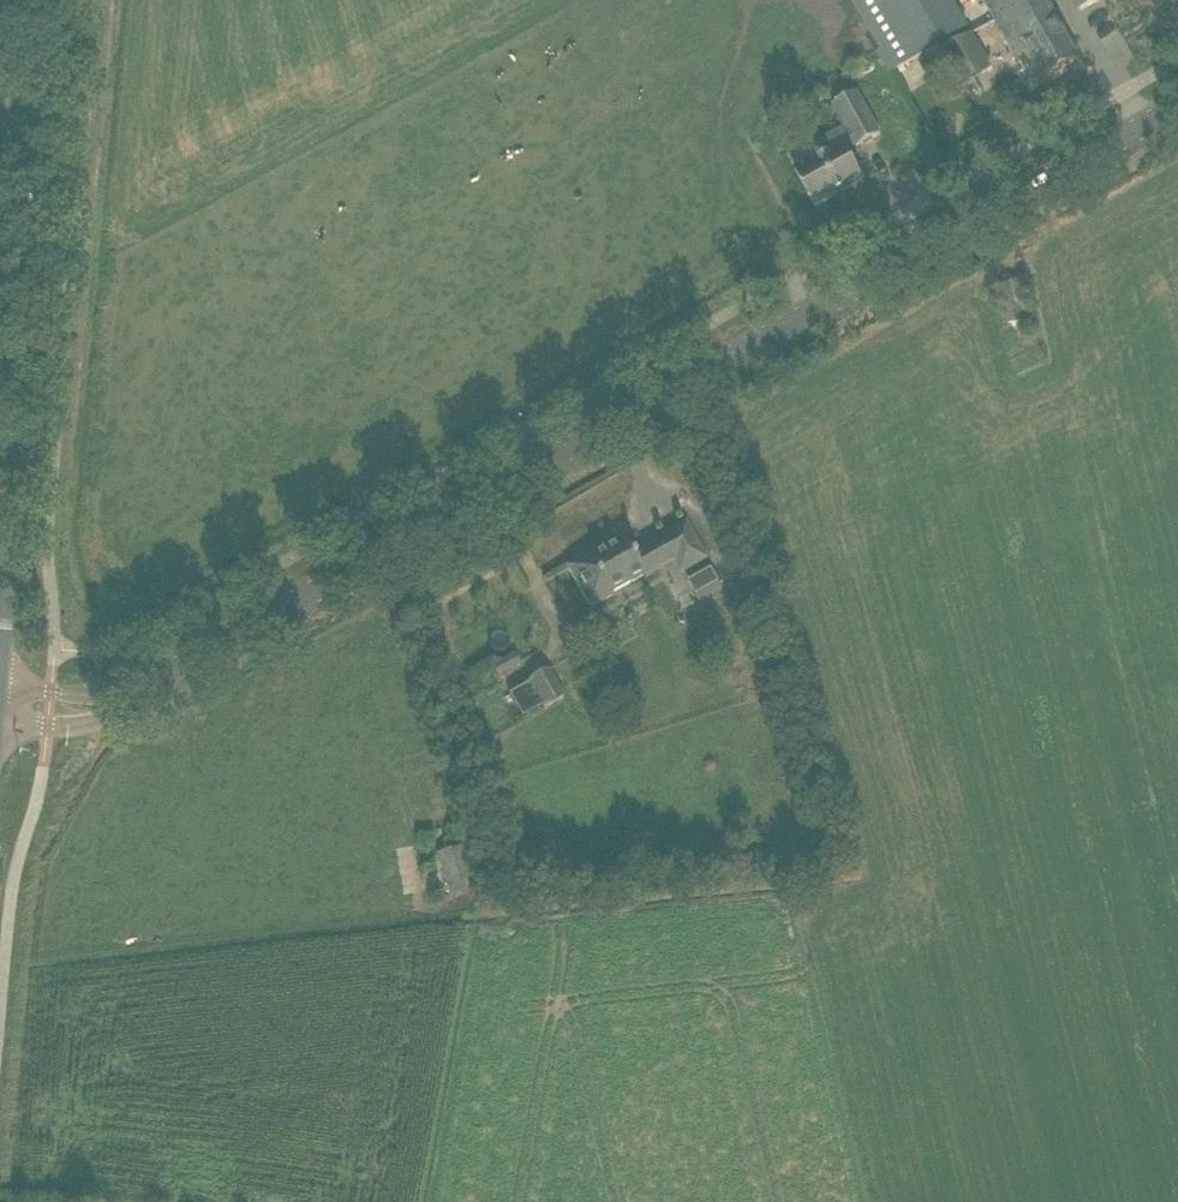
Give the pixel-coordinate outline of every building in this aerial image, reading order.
[(950,0),(847,0),(890,75),(967,29),(950,0)] [(1079,59),(1047,0),(986,0),(1015,54),(1026,48),(1043,80),(1079,59)] [(1081,10),(1099,0),(1075,0),(1081,10)] [(983,55),(971,34),(942,51),(954,71),(983,55)] [(857,147),(881,134),(858,92),(834,105),(847,128),(822,142),(828,152),(795,170),(815,207),(837,195),(836,193),(845,188),(846,190),(864,180),(848,151),(857,146),(857,147)] [(682,574),(708,559),(687,522),(661,537),(682,574)] [(644,579),(659,571),(645,546),(633,552),(626,538),(593,557),(591,555),(569,567),(592,608),(614,597),(612,594),(643,577),(644,579)] [(710,568),(699,574),(710,594),(721,587),(710,568)] [(497,664),(508,685),(528,675),(517,653),(497,664)] [(563,698),(547,670),(528,681),(543,708),(563,698)] [(452,892),(474,886),(462,844),(440,851),(452,892)]
